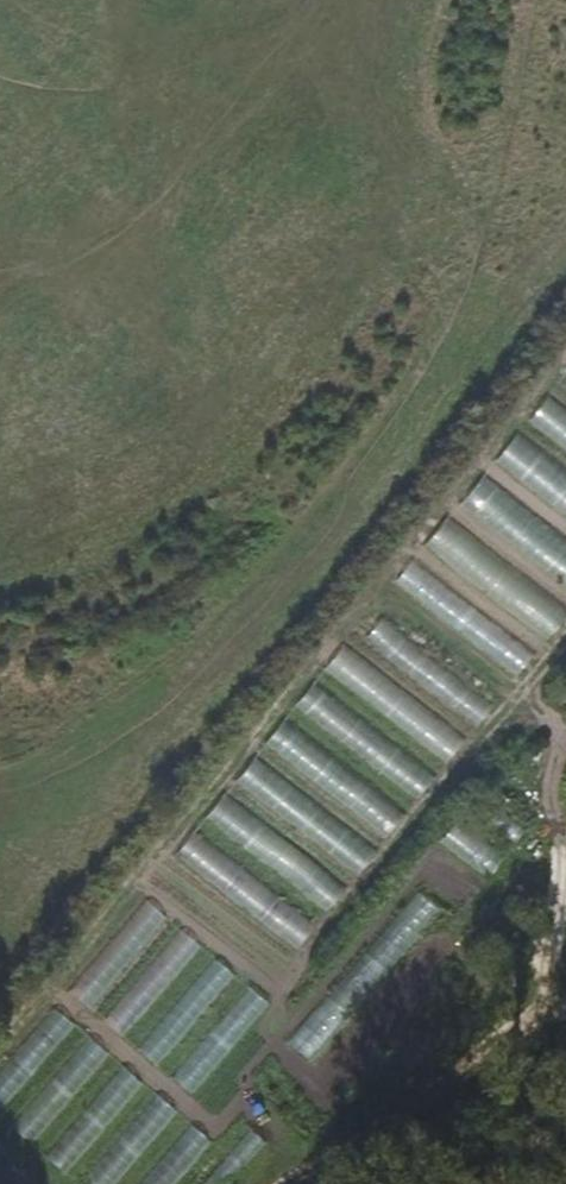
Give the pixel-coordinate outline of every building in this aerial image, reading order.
[(565,446),(565,410),(552,398),(534,421),(565,446)] [(498,459),(565,515),(565,473),(519,434),(498,459)] [(565,584),(565,544),(481,480),(462,506),(565,584)] [(542,642),(565,617),(471,533),(448,558),(542,642)] [(397,579),(518,671),(532,653),(410,561),(397,579)] [(242,1015),(258,993),(174,933),(109,1023),(183,1076),(232,1008),(242,1015)]
